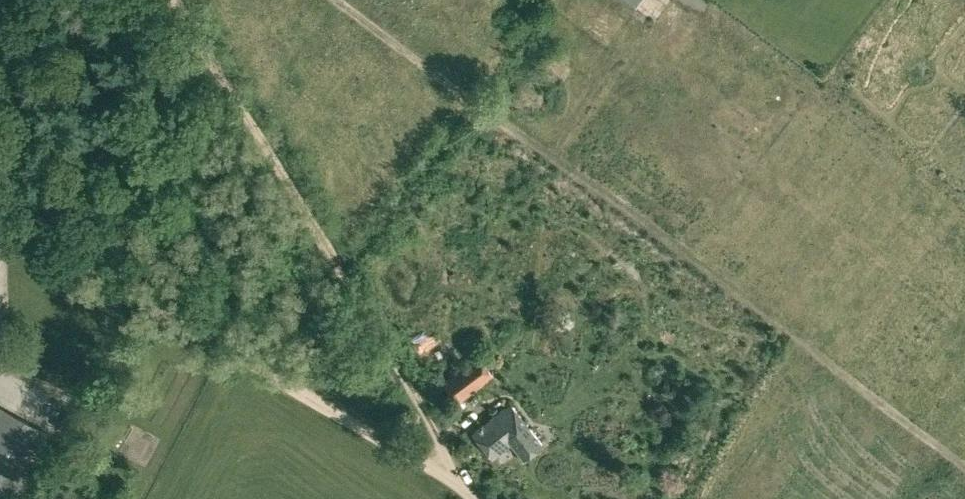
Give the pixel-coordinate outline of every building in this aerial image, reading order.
[(580,11),(567,0),(564,0),(560,5),(575,17),(580,11)] [(443,379),(458,400),(492,375),(477,355),(443,379)] [(473,432),(493,456),(512,441),(524,456),(542,442),(511,402),(473,432)] [(50,431),(0,405),(0,498),(15,498),(50,431)]
